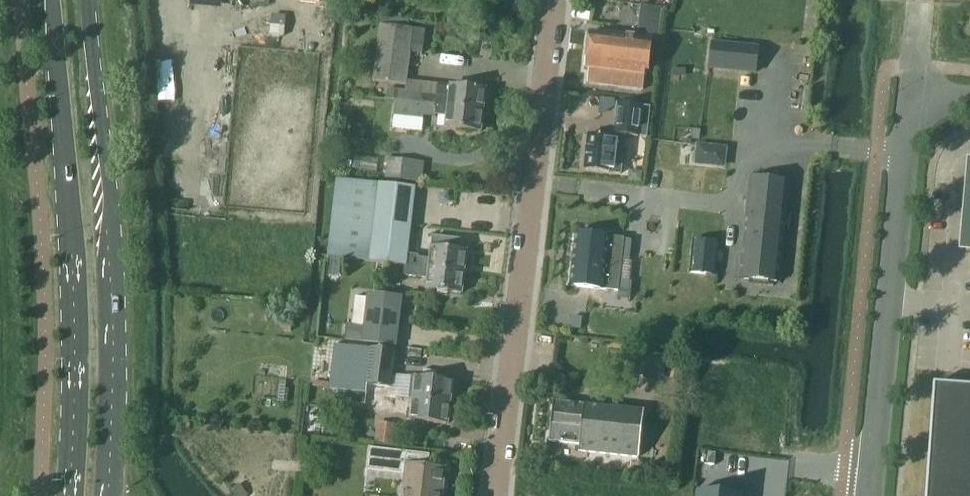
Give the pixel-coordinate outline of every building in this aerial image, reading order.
[(661,8),(654,7),(640,6),(636,39),(589,33),(585,68),(589,69),(587,84),(643,90),(645,73),(647,73),(651,41),(657,42),(661,8)] [(405,86),(409,53),(412,30),(380,26),(373,82),(405,86)] [(412,29),(412,30),(409,53),(421,54),(424,31),(412,29)] [(712,43),(709,69),(755,73),(757,48),(712,43)] [(449,85),(448,88),(437,87),(436,96),(387,90),(386,100),(394,101),(482,111),(483,106),(485,106),(486,95),(485,93),(485,90),(449,85)] [(599,98),(598,115),(602,116),(614,107),(615,100),(599,98)] [(482,111),(394,101),(393,115),(434,120),(434,116),(445,117),(443,128),(480,132),(480,130),(483,128),(484,117),(482,116),(482,111)] [(587,136),(583,171),(620,175),(625,136),(646,138),(648,125),(650,108),(638,107),(618,105),(615,134),(614,134),(614,139),(587,136)] [(681,145),(681,154),(693,155),(693,146),(681,145)] [(422,183),(424,164),(387,160),(385,179),(422,183)] [(429,271),(463,274),(464,268),(466,268),(467,257),(465,254),(466,252),(462,251),(463,241),(432,238),(430,259),(418,258),(419,256),(406,255),(414,188),(335,179),(327,257),(404,265),(403,267),(418,269),(418,268),(429,269),(429,271)] [(747,195),(738,279),(778,283),(787,200),(789,183),(749,179),(747,195)] [(576,234),(570,287),(602,290),(618,292),(624,239),(608,237),(576,234)] [(715,276),(718,244),(693,241),(690,273),(715,276)] [(417,278),(418,269),(403,267),(402,276),(417,278)] [(463,278),(463,274),(429,271),(427,290),(461,294),(461,292),(464,290),(465,278),(463,278)] [(347,325),(345,340),(362,342),(395,346),(401,299),(368,295),(368,299),(355,298),(352,325),(347,325)] [(365,394),(395,398),(395,397),(390,397),(395,352),(334,345),(329,388),(324,388),(324,390),(365,394)] [(409,399),(448,404),(449,401),(451,399),(453,388),(450,388),(451,382),(411,378),(409,399)] [(933,385),(926,495),(969,495),(969,388),(933,385)] [(393,408),(395,398),(365,394),(324,390),(322,404),(335,406),(336,401),(393,408)] [(448,406),(448,404),(409,399),(406,421),(446,425),(447,419),(449,420),(450,409),(448,406)] [(583,407),(553,403),(549,442),(579,446),(578,452),(638,458),(643,412),(583,406),(583,407)] [(377,424),(375,444),(392,445),(394,430),(395,426),(377,424)] [(443,469),(407,465),(404,495),(440,495),(443,469)]
